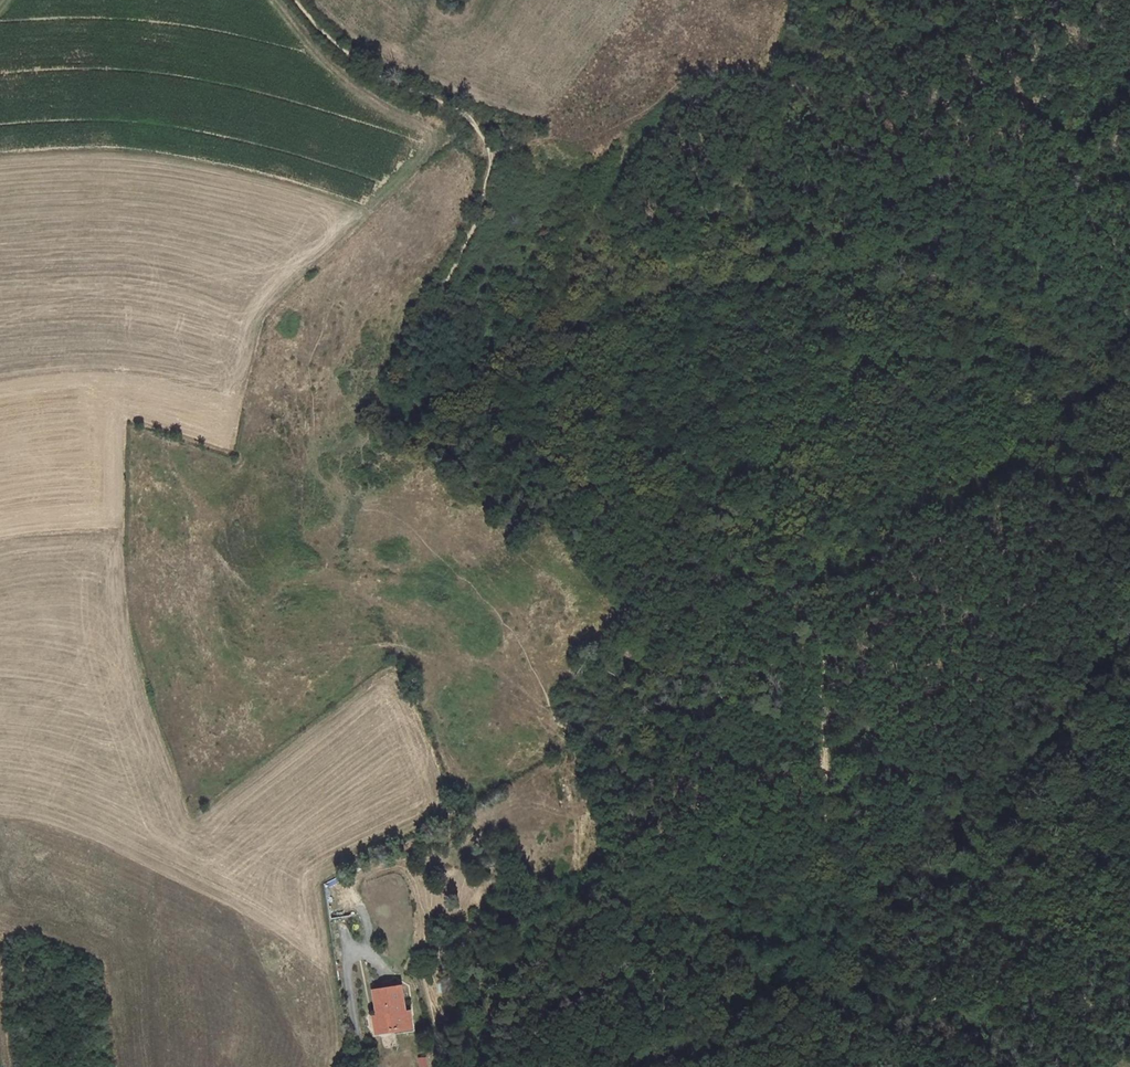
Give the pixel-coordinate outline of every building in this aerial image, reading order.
[(380,1001),(386,1042),(420,1036),(418,1019),(411,1020),(408,997),(380,1001)] [(420,1036),(386,1042),(387,1049),(421,1043),(420,1036)]
